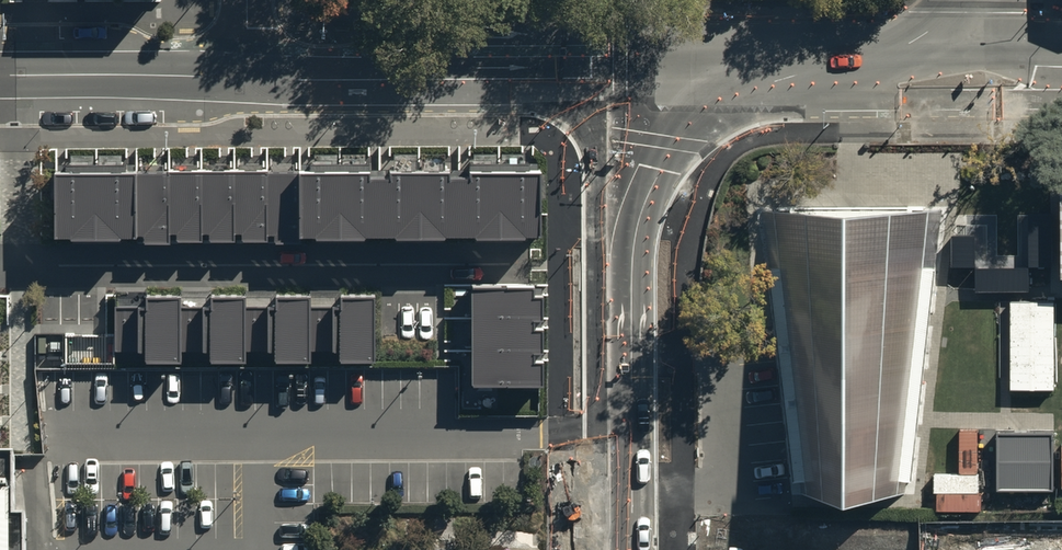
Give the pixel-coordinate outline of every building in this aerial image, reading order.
[(537,173),(54,176),(55,256),(537,254),(537,173)] [(944,208),(762,208),(781,370),(798,492),(915,495),(944,208)] [(547,399),(546,292),(471,292),(471,399),(547,399)] [(375,366),(375,296),(117,298),(117,359),(146,359),(146,366),(181,366),(181,359),(209,359),(209,367),(246,367),(246,359),(275,359),(275,366),(310,366),(310,359),(340,359),(340,366),(375,366)] [(1055,305),(1010,306),(1011,395),(1056,394),(1055,305)] [(1055,430),(998,431),(999,500),(1056,499),(1055,430)] [(0,460),(0,549),(28,549),(28,520),(16,520),(16,460),(0,460)]
